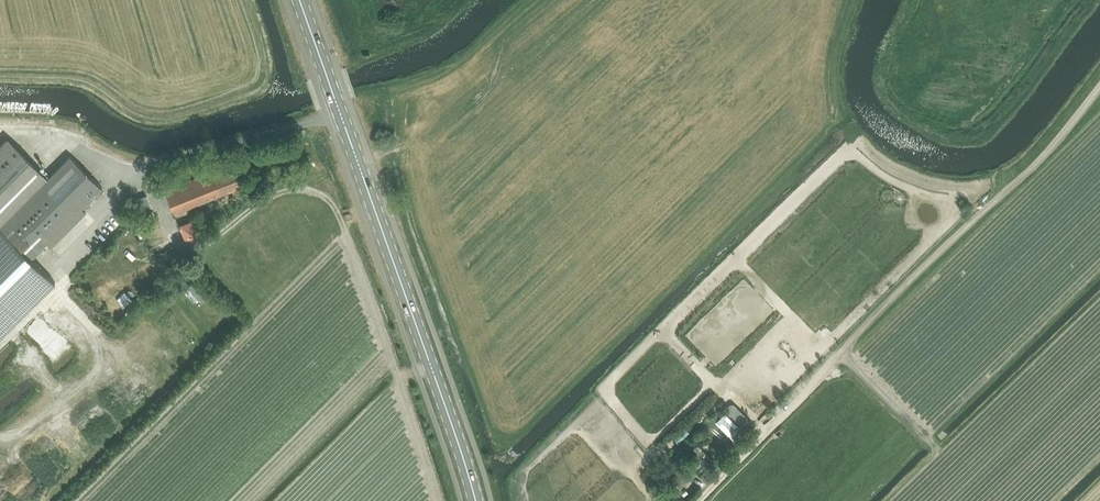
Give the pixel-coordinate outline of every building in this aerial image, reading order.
[(32,259),(102,188),(70,156),(48,178),(7,138),(0,145),(0,227),(32,259)] [(232,163),(207,174),(212,186),(205,188),(210,199),(241,186),(232,163)] [(212,186),(207,174),(186,182),(182,174),(172,178),(176,186),(165,191),(174,214),(210,199),(205,188),(212,186)] [(147,196),(134,201),(142,220),(154,215),(147,196)] [(179,225),(185,241),(200,234),(195,219),(179,225)] [(55,282),(0,227),(0,337),(55,282)] [(143,238),(138,241),(141,247),(146,244),(143,238)] [(127,309),(123,315),(128,319),(132,313),(127,309)] [(689,459),(690,460),(688,461),(692,466),(694,464),(697,467),(705,460),(702,457),(702,458),(697,452),(689,459)] [(670,479),(681,489),(690,480),(680,470),(670,479)]
